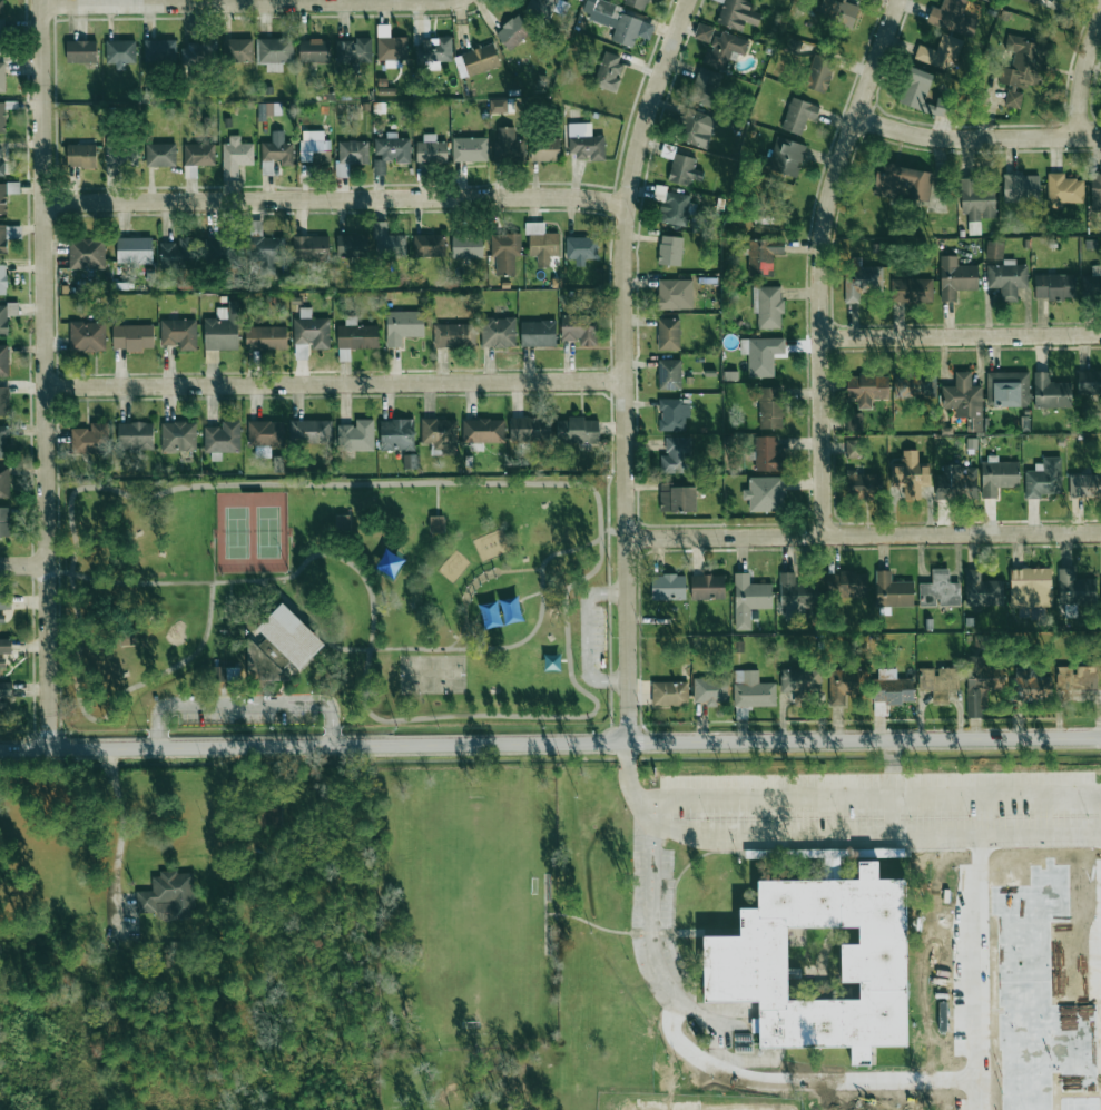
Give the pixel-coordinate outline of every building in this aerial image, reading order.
[(524,13),(546,24),(557,0),(530,0),(524,13)] [(619,13),(622,6),(603,0),(587,0),(584,9),(612,17),(609,26),(615,28),(611,41),(633,48),(637,36),(650,40),(655,24),(619,13)] [(648,0),(625,0),(624,5),(646,11),(648,0)] [(859,6),(835,0),(822,0),(817,17),(854,27),(859,6)] [(941,9),(931,7),(927,24),(973,36),(978,19),(962,15),(966,0),(943,0),(941,9)] [(495,33),(509,51),(533,32),(519,14),(495,33)] [(694,38),(710,42),(713,27),(697,23),(694,38)] [(378,61),(385,61),(385,68),(398,68),(398,58),(408,58),(407,37),(390,37),(390,25),(377,25),(378,61)] [(702,63),(725,71),(732,52),(745,56),(750,41),(718,30),(711,50),(706,48),(702,63)] [(914,58),(948,70),(959,40),(943,34),(937,51),(919,45),(914,58)] [(421,62),(452,61),(452,37),(436,37),(436,40),(421,40),(421,62)] [(999,82),(1042,88),(1045,62),(1052,63),(1054,43),(1007,37),(1005,51),(1014,52),(1012,68),(1001,67),(999,82)] [(253,61),(252,38),(226,39),(227,62),(253,61)] [(257,63),(266,64),(266,72),(282,72),(282,62),(292,62),(293,39),(258,38),(257,63)] [(336,63),(372,63),(371,38),(355,38),(356,40),(336,41),(336,63)] [(299,62),(329,63),(330,40),(299,39),(299,62)] [(135,40),(106,41),(106,64),(115,63),(116,70),(126,70),(125,64),(136,63),(135,40)] [(144,40),(145,66),(176,65),(176,40),(144,40)] [(97,41),(66,41),(66,62),(96,63),(97,41)] [(181,43),(182,62),(217,61),(217,43),(181,43)] [(501,66),(493,43),(453,57),(461,79),(501,66)] [(593,86),(616,93),(621,78),(618,77),(624,57),(604,51),(593,86)] [(805,87),(826,93),(835,61),(813,55),(805,87)] [(713,107),(721,74),(698,67),(689,101),(713,107)] [(898,101),(921,111),(934,76),(911,67),(898,101)] [(1023,91),(1009,88),(1006,106),(1021,108),(1023,91)] [(806,118),(816,120),(820,105),(790,98),(782,130),(802,135),(806,118)] [(489,113),(507,113),(507,99),(489,100),(489,113)] [(275,104),(258,105),(259,119),(265,118),(265,114),(275,114),(275,104)] [(685,122),(679,139),(706,150),(717,120),(685,107),(680,120),(685,122)] [(568,123),(569,159),(605,158),(604,136),(592,136),(592,123),(568,123)] [(526,159),(525,127),(498,128),(498,140),(493,140),(494,160),(526,159)] [(261,175),(276,175),(276,165),(293,165),(293,143),(284,143),(284,130),(272,130),(271,143),(262,142),(261,175)] [(300,161),(312,161),(312,150),(331,150),(331,140),(324,140),(324,131),(301,131),(300,161)] [(377,138),(377,160),(396,160),(396,163),(411,163),(411,138),(397,138),(397,133),(386,133),(386,138),(377,138)] [(419,162),(447,162),(447,141),(436,142),(436,134),(418,134),(419,162)] [(223,143),(222,181),(239,181),(239,165),(253,165),(254,143),(240,143),(240,136),(229,135),(229,143),(223,143)] [(487,137),(452,138),(453,161),(488,161),(487,137)] [(798,177),(805,144),(776,138),(769,171),(798,177)] [(107,166),(137,165),(136,139),(106,139),(107,166)] [(560,140),(532,139),(531,161),(559,161),(560,140)] [(369,141),(338,141),(338,163),(368,164),(369,141)] [(146,144),(146,167),(176,167),(176,143),(146,144)] [(67,167),(96,168),(97,144),(67,144),(67,167)] [(215,144),(184,144),(184,165),(215,166),(215,144)] [(668,179),(700,187),(704,172),(693,169),(696,158),(675,153),(668,179)] [(933,172),(878,163),(873,195),(928,204),(933,172)] [(1048,205),(1084,205),(1084,178),(1065,179),(1065,173),(1048,173),(1048,205)] [(1039,175),(1004,175),(1003,202),(1039,202),(1039,175)] [(1091,175),(1092,210),(1100,210),(1100,175),(1091,175)] [(960,178),(962,214),(968,213),(968,220),(996,219),(995,185),(980,186),(980,178),(960,178)] [(660,224),(688,225),(690,194),(666,192),(667,186),(655,186),(654,200),(661,201),(660,224)] [(262,220),(250,221),(250,259),(265,259),(265,274),(276,274),(276,263),(283,263),(283,238),(262,238),(262,220)] [(387,222),(373,222),(374,257),(406,256),(405,234),(387,235),(387,222)] [(550,267),(550,256),(559,256),(558,232),(545,233),(545,222),(525,223),(526,234),(529,234),(529,256),(537,256),(537,267),(550,267)] [(491,258),(496,258),(496,275),(515,276),(515,255),(521,255),(521,234),(491,234),(491,258)] [(338,257),(366,256),(366,235),(337,235),(338,257)] [(414,235),(413,256),(443,257),(444,235),(414,235)] [(453,258),(483,257),(482,235),(452,236),(453,258)] [(205,236),(204,259),(236,261),(237,238),(205,236)] [(329,236),(293,236),(294,261),(329,261),(329,236)] [(658,265),(682,266),(683,237),(660,236),(658,265)] [(117,264),(153,263),(152,237),(117,238),(117,264)] [(585,258),(597,258),(597,237),(566,237),(566,258),(576,258),(576,266),(585,266),(585,258)] [(105,238),(69,239),(70,270),(105,269),(105,238)] [(161,243),(160,263),(198,264),(198,238),(178,238),(178,243),(161,243)] [(748,276),(773,276),(772,255),(784,255),(784,239),(748,240),(748,276)] [(1003,259),(1003,242),(986,241),(986,258),(1003,259)] [(941,301),(956,301),(956,290),(978,290),(978,265),(958,265),(957,256),(940,256),(941,301)] [(987,288),(1001,288),(1001,301),(1017,302),(1017,287),(1027,287),(1028,265),(1015,264),(1015,260),(1004,259),(1004,265),(988,265),(987,288)] [(1092,265),(1091,276),(1082,276),(1082,298),(1100,298),(1100,265),(1092,265)] [(845,303),(860,303),(860,292),(883,291),(883,267),(844,268),(845,303)] [(1076,274),(1035,275),(1036,300),(1076,299),(1076,274)] [(658,309),(693,310),(693,280),(658,279),(658,309)] [(932,279),(891,279),(891,303),(933,302),(932,279)] [(783,328),(782,287),(752,287),(753,314),(757,314),(757,329),(783,328)] [(239,300),(228,301),(228,307),(216,308),(216,318),(204,318),(205,350),(240,349),(239,300)] [(293,344),(312,344),(312,349),(330,349),(330,318),(311,318),(311,308),(299,308),(300,318),(293,318),(293,344)] [(424,311),(386,312),(387,348),(403,347),(402,337),(424,337),(424,311)] [(580,346),(596,346),(597,316),(561,315),(561,340),(580,341),(580,346)] [(337,325),(338,349),(378,348),(378,325),(357,326),(357,316),(345,316),(345,325),(337,325)] [(516,318),(481,317),(481,348),(515,348),(516,318)] [(197,350),(196,319),(161,320),(161,345),(179,345),(179,350),(197,350)] [(658,350),(680,349),(679,319),(658,319),(658,350)] [(70,352),(105,351),(105,321),(70,322),(70,352)] [(521,321),(521,347),(556,347),(555,321),(521,321)] [(475,324),(433,324),(434,347),(475,346),(475,324)] [(154,348),(153,325),(112,325),(113,348),(127,348),(127,353),(143,353),(143,349),(154,348)] [(287,326),(245,327),(246,350),(287,349),(287,326)] [(749,377),(774,377),(773,354),(785,354),(784,338),(740,339),(740,355),(749,355),(749,377)] [(0,345),(0,377),(9,377),(9,345),(0,345)] [(658,389),(682,389),(681,359),(658,360),(658,389)] [(983,431),(983,386),(971,386),(971,371),(955,372),(955,386),(942,386),(942,409),(955,409),(955,417),(967,417),(967,431),(983,431)] [(1077,371),(1078,395),(1100,395),(1100,371),(1077,371)] [(1029,373),(987,372),(987,406),(1028,407),(1029,373)] [(1035,408),(1072,408),(1072,382),(1049,382),(1049,372),(1034,372),(1035,408)] [(848,374),(847,399),(858,399),(858,409),(872,409),(872,396),(884,397),(884,375),(848,374)] [(895,395),(933,399),(935,379),(897,375),(895,395)] [(0,387),(0,416),(10,416),(9,387),(0,387)] [(759,429),(782,428),(782,388),(758,388),(759,429)] [(689,399),(659,399),(660,431),(685,430),(685,418),(690,418),(689,399)] [(860,414),(847,416),(848,431),(861,430),(860,414)] [(511,442),(551,441),(550,417),(510,418),(511,442)] [(585,417),(557,418),(558,444),(599,442),(598,420),(585,421),(585,417)] [(374,419),(356,419),(356,425),(338,425),(338,451),(374,450),(374,419)] [(457,419),(421,419),(421,444),(434,444),(434,453),(457,453),(457,419)] [(505,442),(504,419),(463,420),(463,442),(505,442)] [(332,420),(291,421),(291,443),(332,442),(332,420)] [(414,420),(381,420),(381,450),(414,450),(414,420)] [(240,421),(222,421),(222,427),(204,427),(204,452),(240,452),(240,421)] [(248,446),(257,447),(257,456),(270,457),(270,447),(283,447),(284,422),(248,421),(248,446)] [(71,453),(108,454),(109,423),(91,422),(91,429),(72,428),(71,453)] [(153,449),(153,422),(118,423),(118,450),(153,449)] [(162,453),(197,452),(196,422),(161,422),(162,453)] [(8,426),(0,426),(0,458),(6,458),(8,426)] [(778,454),(777,436),(755,437),(756,472),(785,471),(785,454),(778,454)] [(660,473),(689,474),(690,438),(666,437),(665,455),(661,455),(660,473)] [(846,456),(859,457),(859,440),(846,439),(846,456)] [(921,500),(921,486),(930,486),(930,464),(918,464),(918,450),(901,450),(902,468),(892,468),(892,486),(904,486),(904,500),(921,500)] [(404,469),(417,469),(417,455),(403,455),(404,469)] [(1026,470),(1025,498),(1040,499),(1040,494),(1061,494),(1061,457),(1043,457),(1042,463),(1035,463),(1035,471),(1026,470)] [(1019,487),(1018,461),(998,462),(998,458),(981,458),(982,499),(998,498),(998,488),(1019,487)] [(937,499),(976,498),(975,466),(943,467),(944,476),(936,476),(937,499)] [(0,467),(0,497),(10,497),(10,467),(0,467)] [(850,474),(849,498),(877,499),(878,475),(850,474)] [(1070,498),(1100,497),(1100,474),(1069,475),(1070,498)] [(783,476),(748,477),(748,513),(783,512),(783,476)] [(696,512),(696,484),(660,484),(660,512),(696,512)] [(10,536),(10,507),(0,508),(0,536),(10,536)] [(350,516),(336,516),(336,530),(350,530),(350,516)] [(444,532),(444,516),(430,516),(430,532),(444,532)] [(1051,568),(1010,569),(1011,608),(1052,607),(1051,568)] [(1060,604),(1093,603),(1092,578),(1074,579),(1074,568),(1058,569),(1060,604)] [(920,606),(938,606),(960,606),(960,583),(949,583),(949,569),(932,569),(932,583),(919,583),(920,606)] [(1004,605),(1004,580),(981,581),(981,569),(965,569),(966,606),(1004,605)] [(913,581),(891,582),(891,570),(876,571),(876,607),(913,606),(913,581)] [(840,571),(839,596),(866,597),(867,572),(840,571)] [(781,614),(805,613),(804,608),(815,607),(815,583),(795,584),(795,572),(779,572),(781,614)] [(751,630),(751,609),(772,608),(771,583),(750,584),(749,573),(734,573),(735,630),(751,630)] [(651,600),(685,600),(685,574),(651,575),(651,600)] [(839,575),(827,574),(825,594),(837,595),(839,575)] [(691,599),(724,600),(725,576),(691,575),(691,599)] [(1,633),(2,611),(11,612),(11,594),(0,594),(0,633),(1,633)] [(300,670),(325,644),(282,603),(257,629),(266,637),(257,646),(250,640),(244,646),(254,655),(244,666),(267,688),(292,662),(300,670)] [(120,646),(135,645),(134,629),(119,630),(120,646)] [(5,667),(5,655),(12,655),(12,638),(0,639),(0,668),(5,667)] [(967,718),(985,717),(985,690),(1001,690),(1001,676),(984,676),(984,656),(967,656),(967,718)] [(1075,667),(1057,667),(1058,690),(1098,689),(1097,666),(1075,667)] [(239,668),(214,667),(213,681),(239,681),(239,668)] [(948,689),(958,689),(958,668),(936,668),(923,669),(924,691),(932,691),(933,702),(948,701),(948,689)] [(794,705),(805,705),(805,695),(819,694),(818,669),(781,670),(781,693),(794,693),(794,705)] [(775,683),(759,683),(758,670),(734,670),(734,707),(776,706),(775,683)] [(829,705),(844,705),(845,694),(860,694),(861,670),(829,670),(829,705)] [(1051,676),(1020,677),(1021,701),(1052,700),(1051,676)] [(693,704),(728,704),(728,678),(694,678),(693,704)] [(12,710),(11,682),(0,683),(0,711),(12,710)] [(688,682),(652,682),(652,706),(688,705),(688,682)] [(194,872),(151,873),(152,891),(136,891),(137,916),(195,915),(194,872)] [(759,880),(907,878),(910,1045),(759,1048),(759,1000),(704,1001),(704,936),(740,935),(740,907),(759,907),(759,880)]
